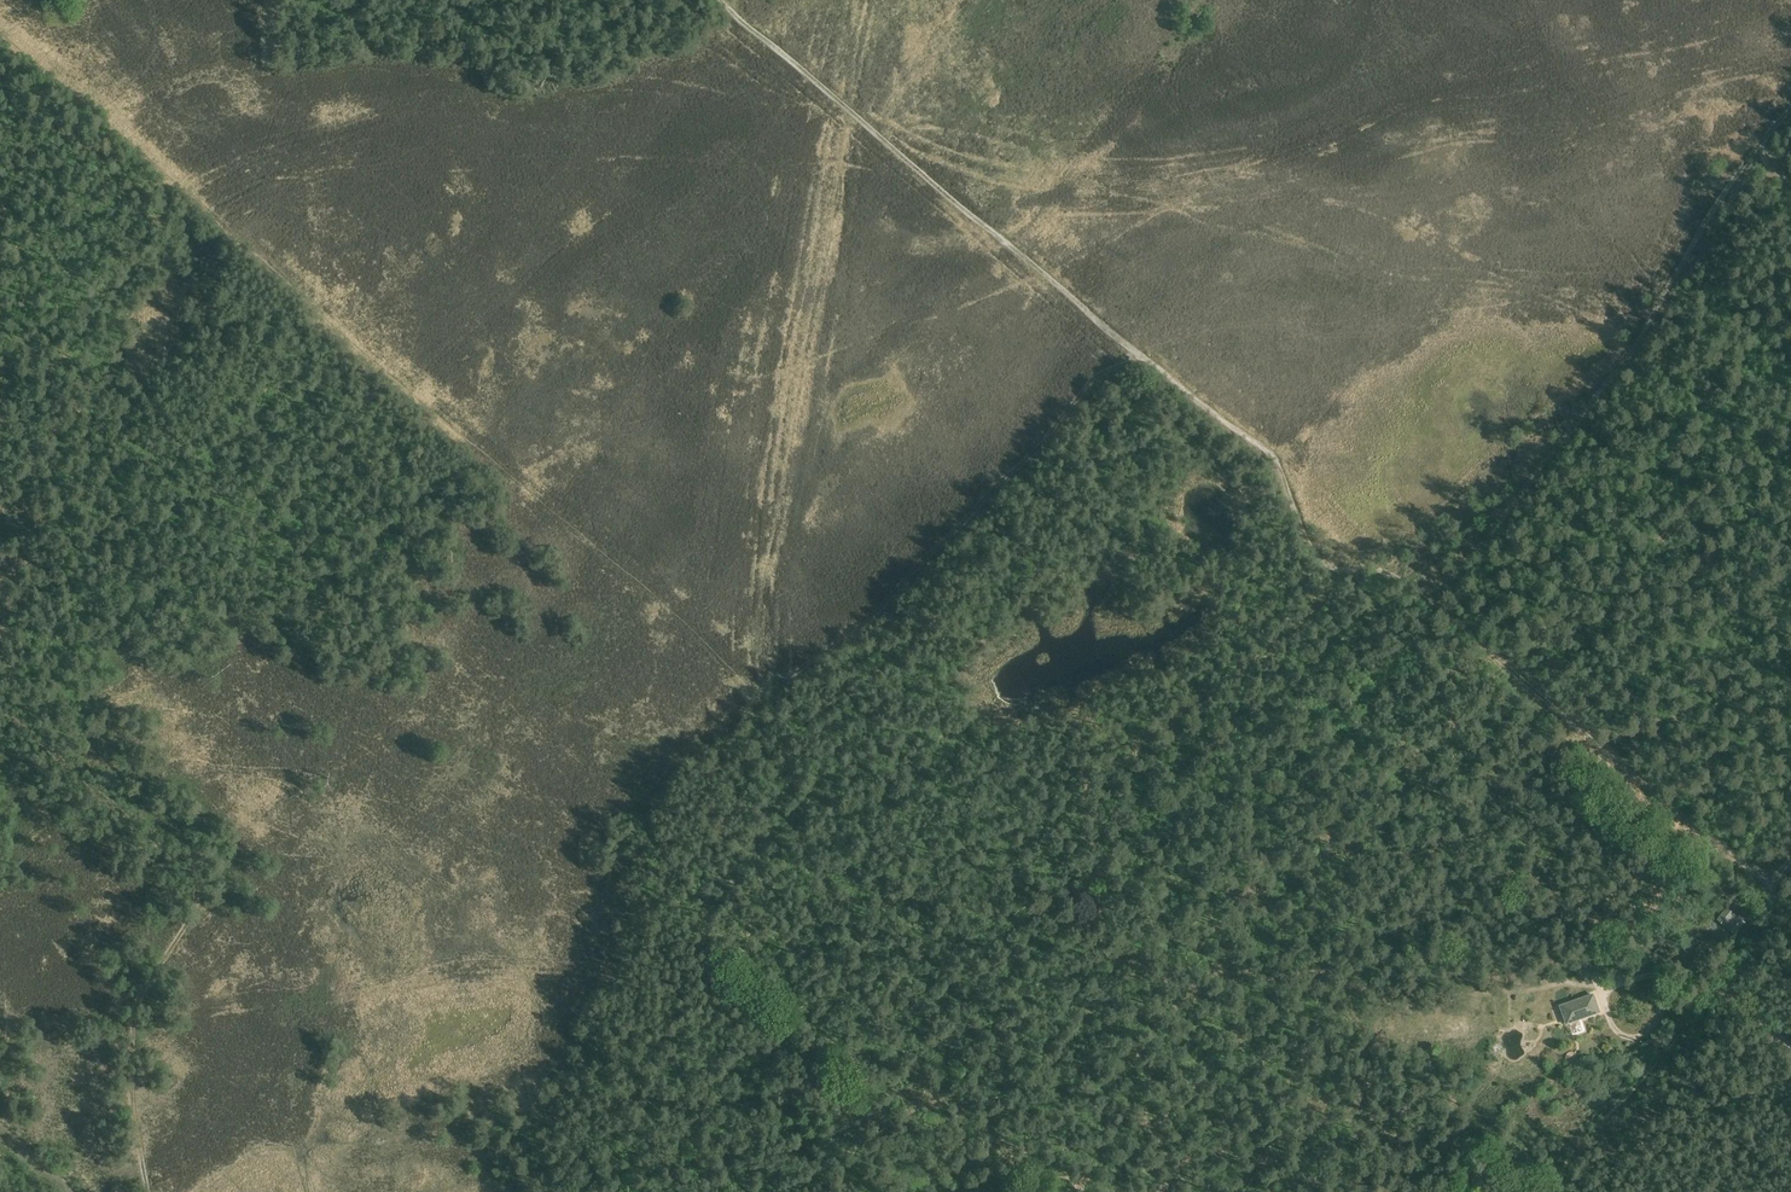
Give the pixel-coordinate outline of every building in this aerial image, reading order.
[(1727,907),(1718,919),(1726,926),(1736,933),(1745,921),(1736,914),(1727,907)] [(1584,969),(1591,980),(1606,971),(1600,960),(1584,969)] [(1599,1012),(1593,995),(1562,1006),(1568,1023),(1599,1012)]
